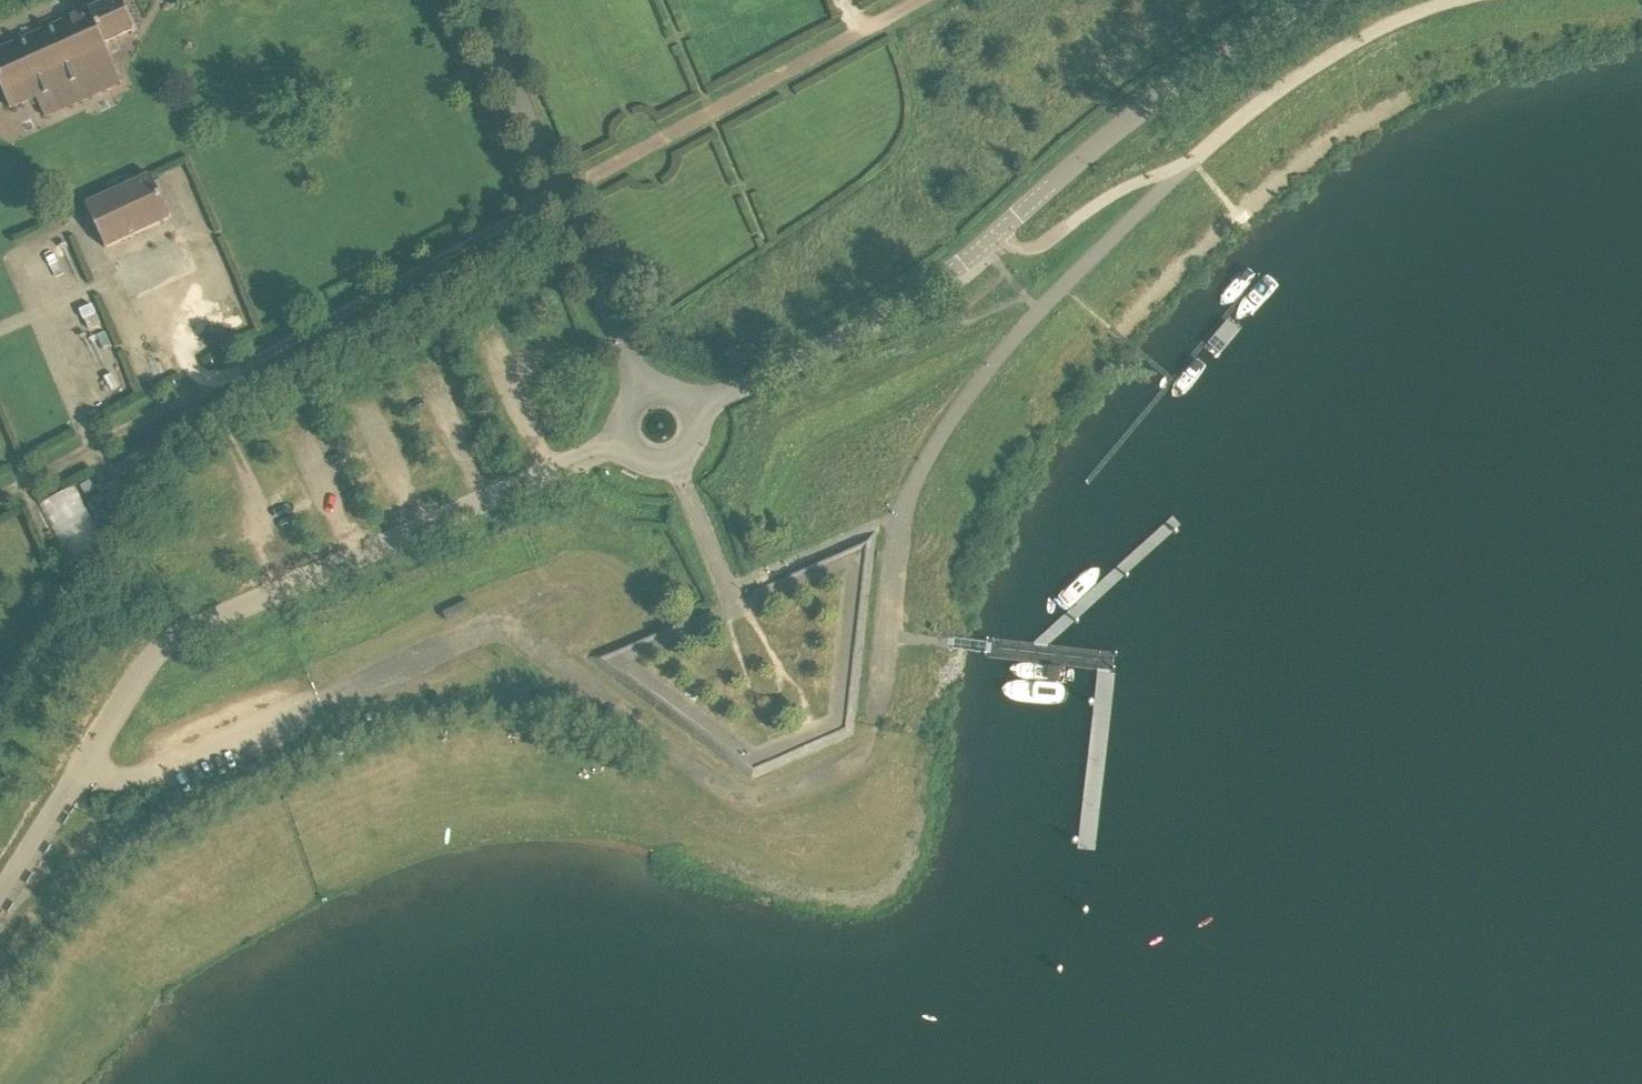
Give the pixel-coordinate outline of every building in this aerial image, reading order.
[(104,42),(134,29),(122,0),(113,0),(0,49),(0,83),(9,105),(14,102),(63,82),(71,101),(122,81),(104,42)] [(106,248),(171,217),(151,174),(86,204),(106,248)] [(95,488),(90,481),(81,486),(86,494),(94,489),(95,488)] [(37,779),(52,787),(52,773),(37,779)]
